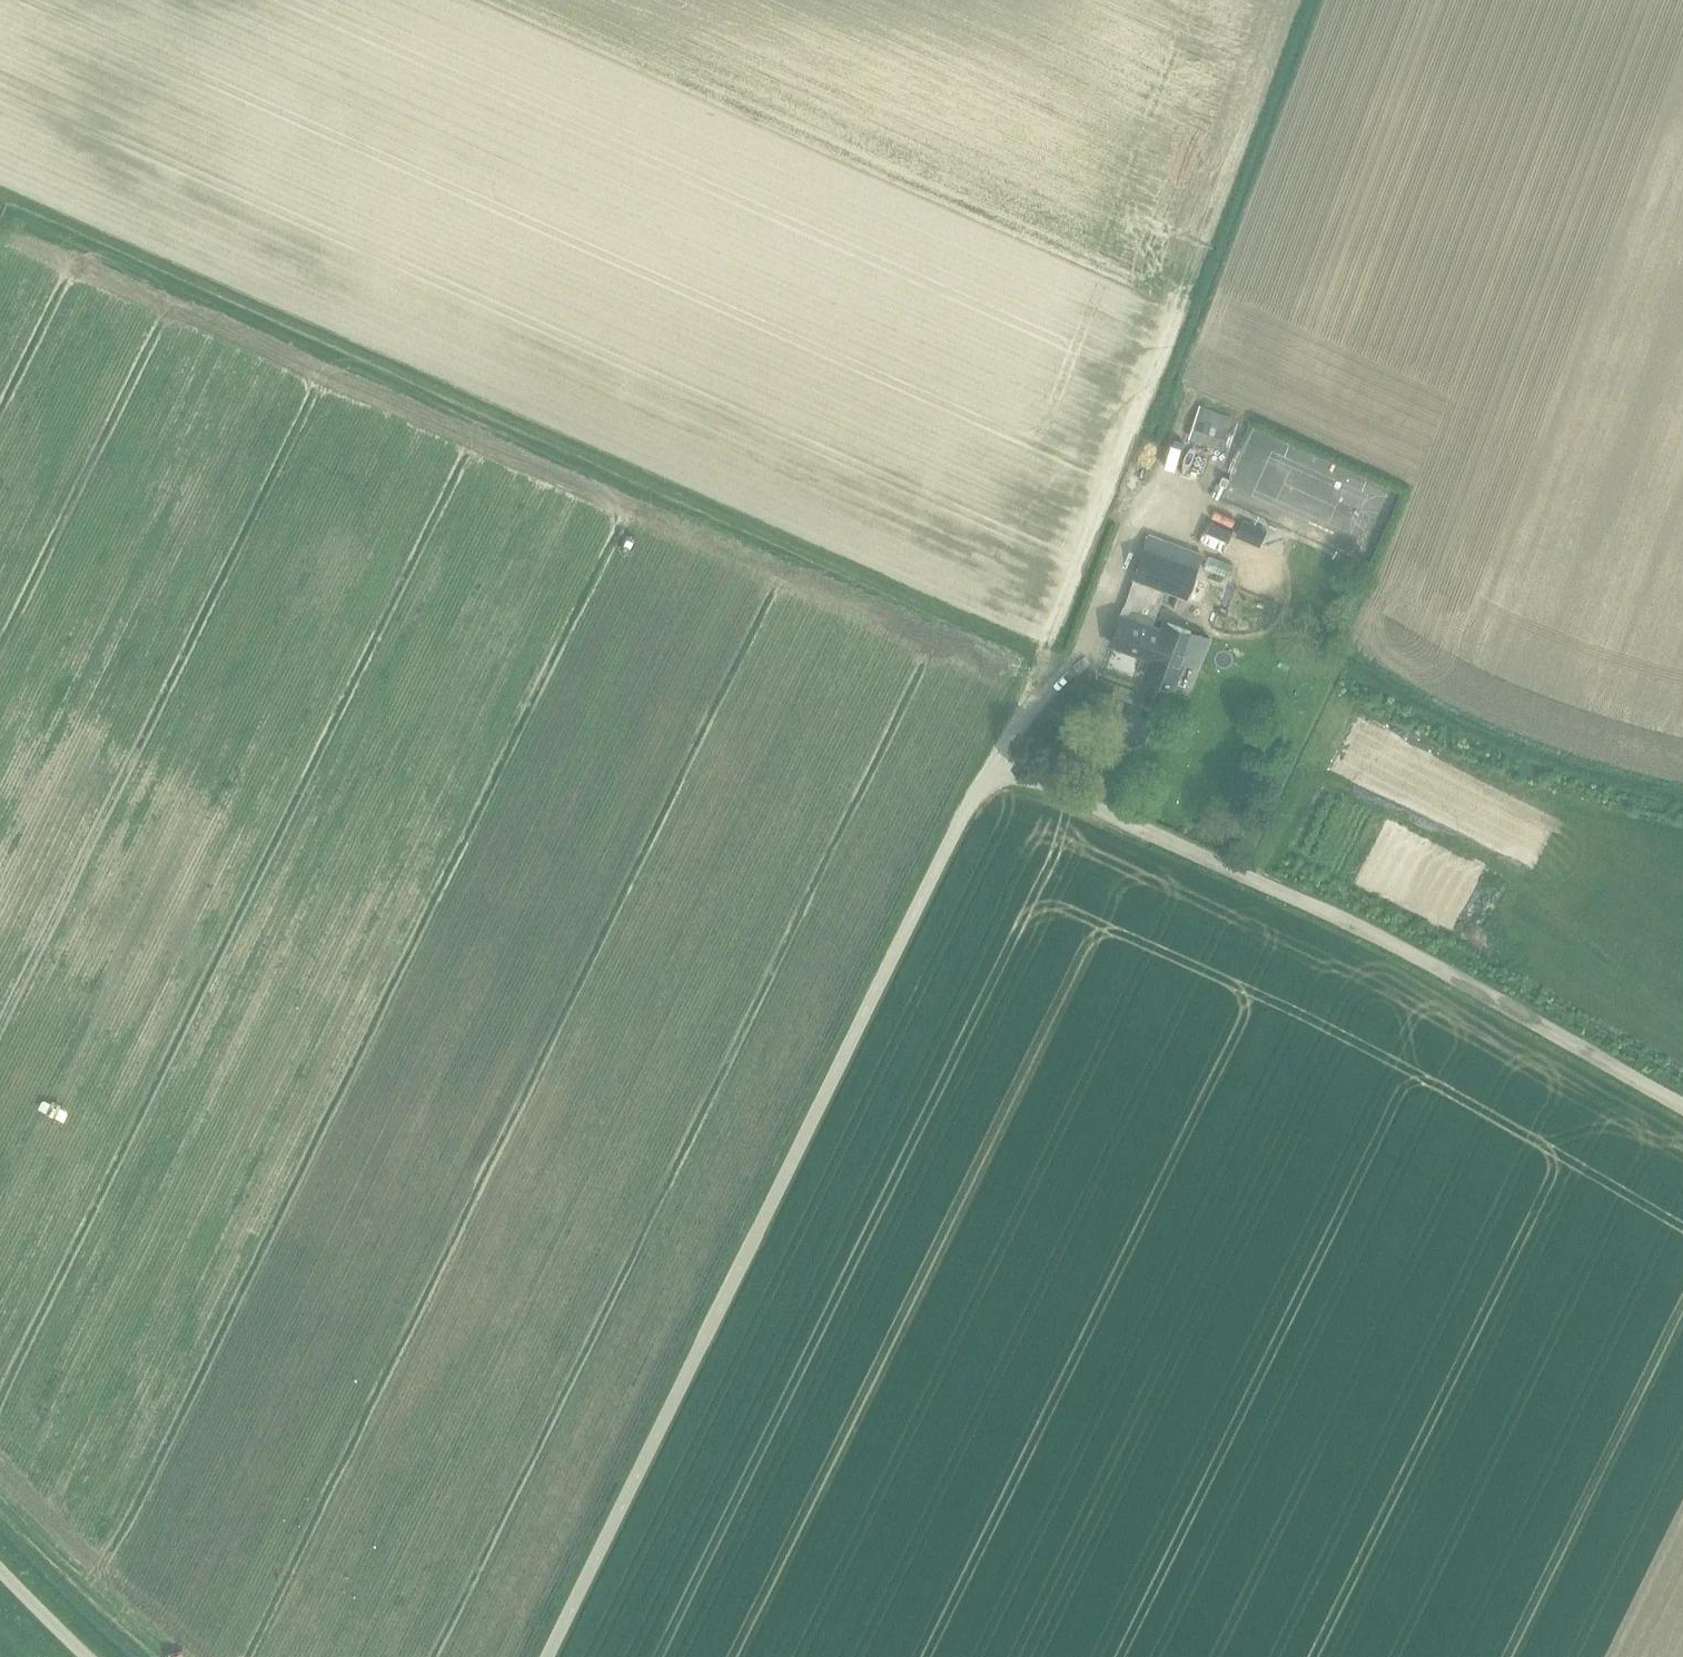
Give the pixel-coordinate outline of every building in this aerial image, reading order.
[(1231,416),(1199,405),(1188,436),(1220,447),(1231,416)] [(1262,536),(1283,541),(1287,524),(1266,520),(1262,536)] [(1243,556),(1247,542),(1212,531),(1207,545),(1243,556)] [(1171,685),(1181,660),(1197,666),(1208,637),(1154,617),(1164,590),(1187,598),(1204,552),(1149,532),(1131,579),(1142,583),(1128,620),(1120,617),(1111,641),(1155,657),(1148,677),(1171,685)] [(1225,561),(1222,572),(1250,581),(1254,571),(1225,561)]
